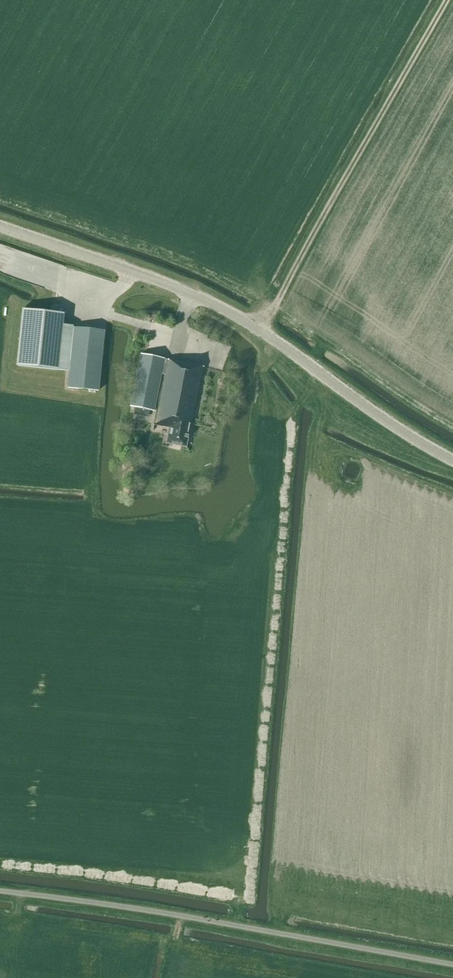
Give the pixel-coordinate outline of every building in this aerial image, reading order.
[(98,390),(104,331),(62,326),(64,314),(23,310),(17,366),(69,371),(68,388),(98,390)] [(141,355),(130,406),(154,411),(162,373),(164,374),(154,425),(169,428),(166,443),(186,447),(187,438),(189,424),(193,425),(204,368),(141,355)]
